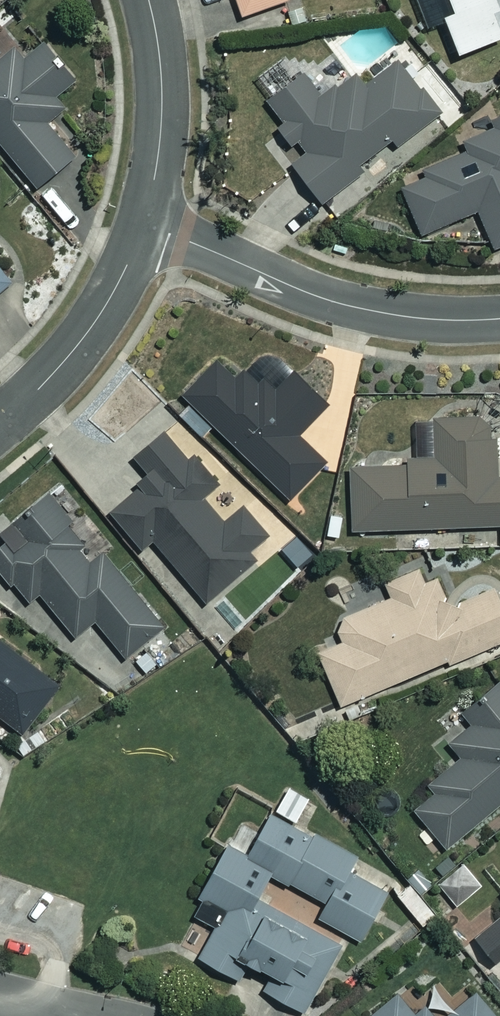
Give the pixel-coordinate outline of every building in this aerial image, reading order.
[(240,14),(283,0),(236,0),(240,14)] [(451,11),(442,14),(455,52),(499,36),(499,17),(494,0),(447,0),(451,11)] [(78,78),(43,36),(20,55),(0,31),(0,143),(34,185),(76,151),(52,122),(66,110),(55,97),(78,78)] [(254,84),(283,122),(276,128),(289,146),(297,140),(305,152),(291,163),(320,201),(362,170),(357,163),(390,138),(395,145),(438,112),(397,57),(375,73),(368,63),(321,99),(290,57),(254,84)] [(491,119),(494,126),(462,141),(468,153),(399,184),(421,233),(476,209),(493,248),(499,245),(499,115),(491,119)] [(397,163),(387,151),(361,173),(372,185),(397,163)] [(14,277),(0,259),(0,289),(14,277)] [(325,462),(299,437),(328,407),(278,359),(257,381),(239,364),(231,371),(218,358),(182,396),(289,499),(325,462)] [(430,418),(432,460),(348,464),(351,530),(499,524),(499,476),(494,476),(492,415),(430,418)] [(221,523),(199,498),(219,479),(195,453),(188,460),(162,431),(129,460),(143,475),(106,509),(142,549),(150,542),(205,602),(253,558),(249,553),(269,534),(242,505),(221,523)] [(48,493),(0,532),(0,536),(4,540),(0,543),(0,570),(26,603),(38,593),(74,636),(94,620),(124,658),(163,626),(103,554),(91,564),(77,546),(86,540),(48,493)] [(319,551),(300,535),(283,556),(302,572),(319,551)] [(417,567),(385,581),(391,596),(334,619),(343,640),(317,650),(339,703),(499,637),(499,603),(493,587),(447,606),(436,577),(423,582),(417,567)] [(21,733),(57,685),(0,641),(0,717),(21,733)] [(497,678),(460,709),(472,723),(448,743),(459,756),(428,783),(433,788),(411,807),(445,847),(499,800),(499,681),(497,678)] [(274,809),(296,821),(308,797),(286,786),(274,809)] [(354,856),(272,813),(260,837),(234,824),(188,913),(213,926),(197,957),(238,978),(247,961),(271,973),(263,990),(305,1011),(341,941),(307,924),(303,932),(252,906),(269,872),(325,901),(317,917),(361,940),(386,890),(347,869),(354,856)] [(481,884),(463,862),(438,882),(455,904),(481,884)] [(429,908),(409,884),(397,894),(417,919),(429,908)] [(474,937),(495,962),(499,957),(499,916),(474,937)] [(404,985),(368,1015),(430,1015),(404,985)] [(478,989),(446,1015),(499,1015),(478,989)]
